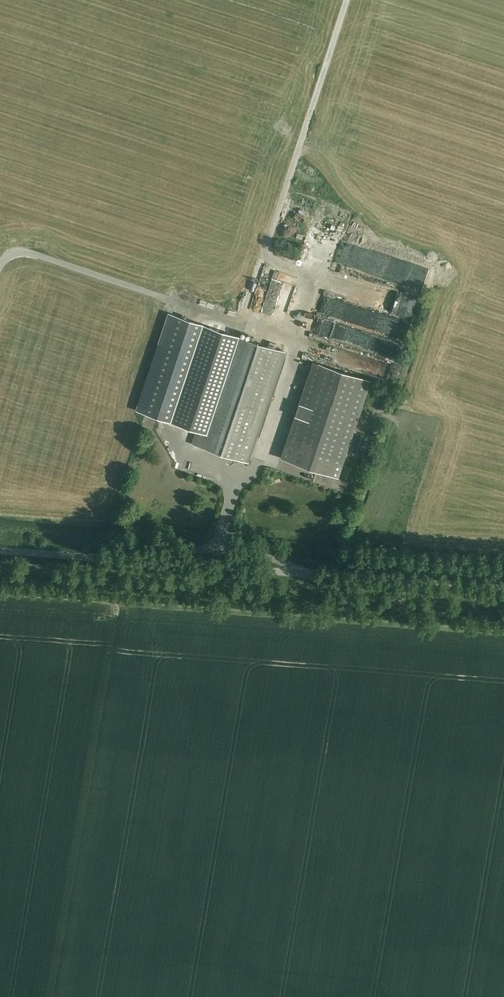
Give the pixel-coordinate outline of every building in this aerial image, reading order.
[(170,314),(138,410),(170,421),(170,420),(202,325),(170,314)] [(202,325),(170,420),(197,429),(197,430),(192,443),(247,461),(284,352),(231,334),(202,325)] [(338,476),(370,381),(313,362),(281,457),(338,476)]
